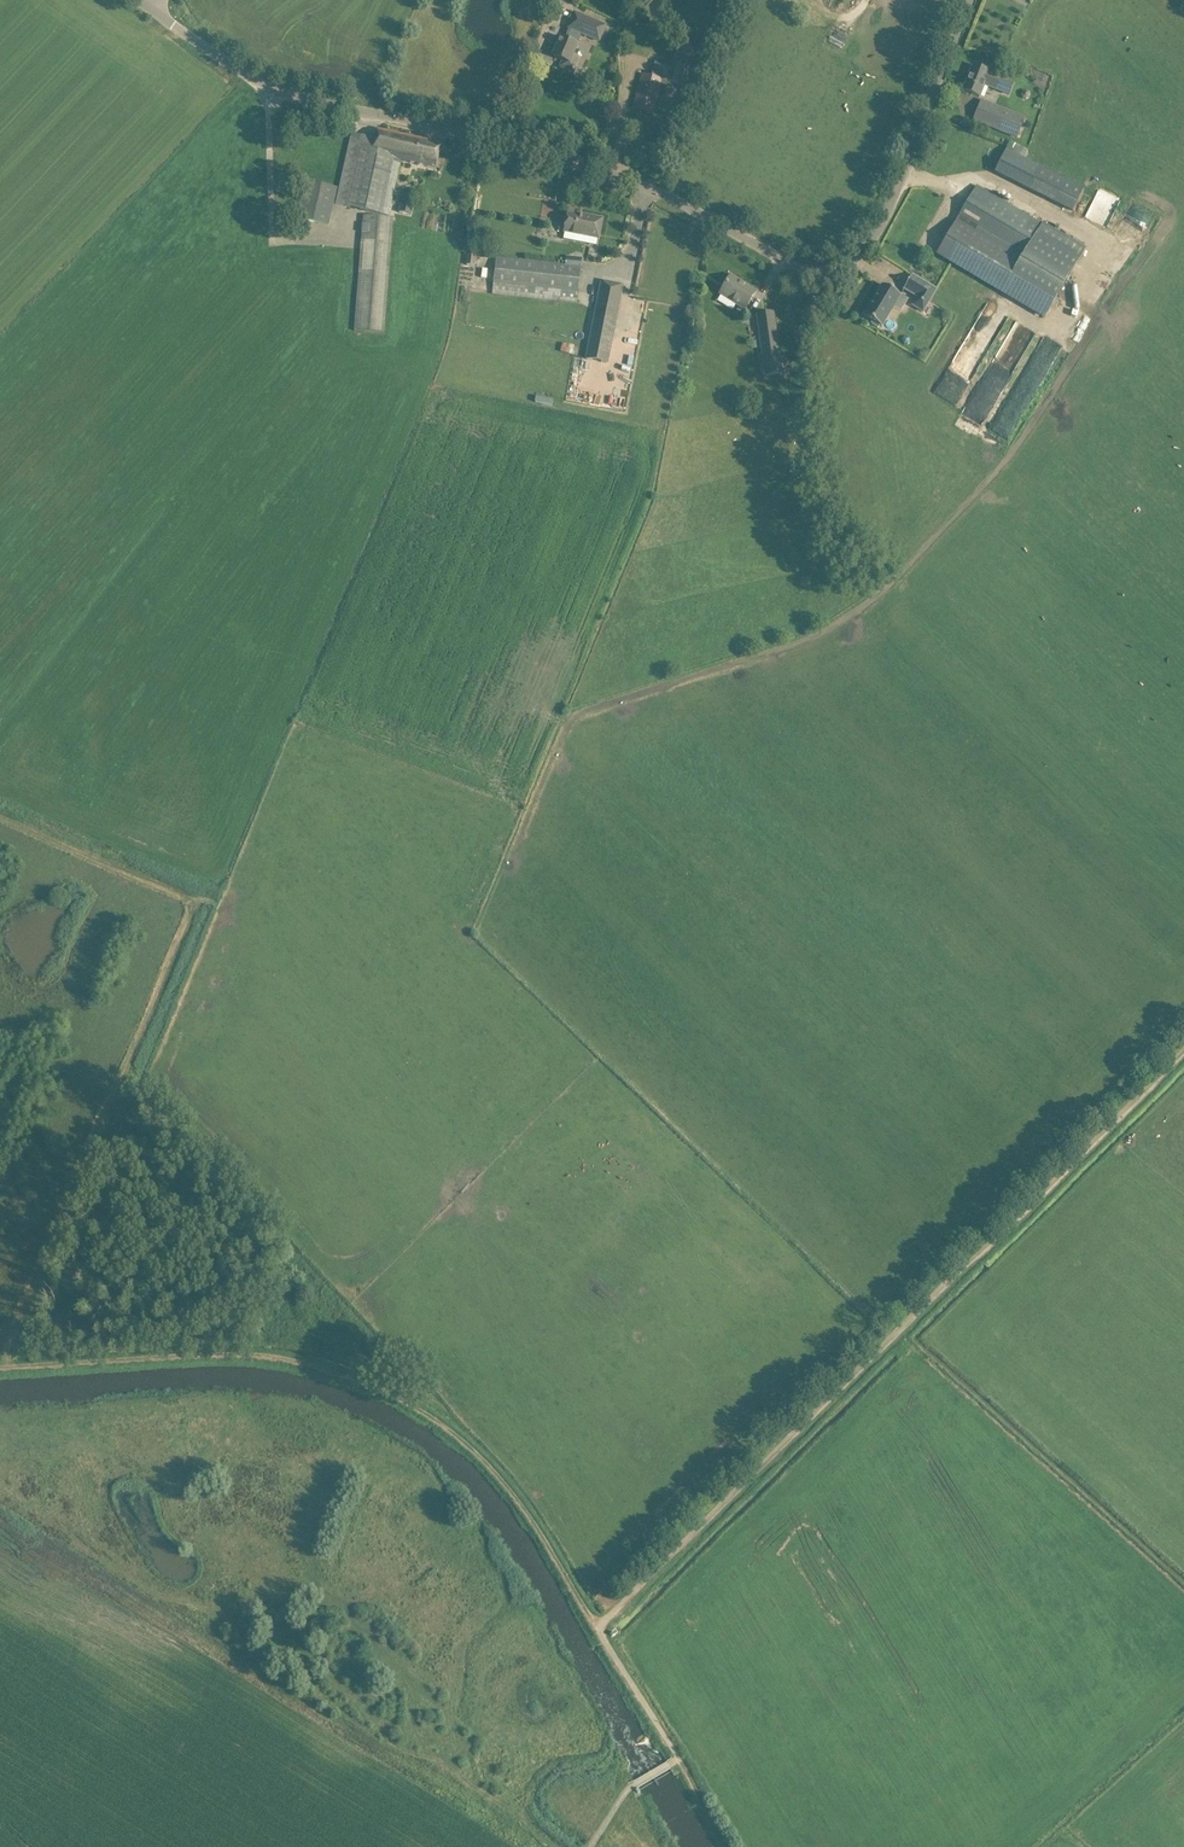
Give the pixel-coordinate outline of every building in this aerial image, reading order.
[(555,45),(552,52),(555,53),(553,56),(563,60),(560,67),(573,73),(580,58),(573,55),(577,45),(582,34),(599,42),(606,26),(575,13),(568,28),(569,29),(565,39),(561,38),(557,46),(555,45)] [(699,37),(696,44),(707,49),(705,54),(712,57),(717,45),(699,37)] [(634,110),(652,115),(660,86),(670,89),(672,84),(685,87),(692,59),(694,60),(697,50),(679,46),(676,55),(675,54),(672,66),(655,62),(651,77),(643,75),(637,98),(634,110)] [(989,72),(984,70),(973,66),(963,91),(980,97),(985,84),(1010,94),(1014,83),(989,73),(989,72)] [(1029,92),(1026,90),(1022,91),(1021,95),(1022,98),(1026,100),(1029,98),(1030,95),(1029,92)] [(1024,118),(992,105),(981,101),(973,120),(1017,138),(1024,118)] [(436,167),(439,156),(441,144),(378,130),(376,139),(352,134),(336,203),(388,215),(401,159),(436,167)] [(1028,150),(1011,141),(1006,151),(995,172),(1030,190),(1073,211),(1084,190),(1041,169),(1023,160),(1028,150)] [(305,181),(297,219),(329,226),(337,188),(305,181)] [(1046,317),(1085,250),(977,186),(937,253),(1046,317)] [(1101,188),(1086,217),(1103,225),(1118,196),(1101,188)] [(412,215),(414,202),(416,191),(403,189),(398,212),(412,215)] [(599,239),(601,231),(603,219),(577,214),(577,216),(567,214),(564,232),(599,239)] [(364,215),(355,331),(384,333),(393,218),(364,215)] [(468,254),(467,264),(477,264),(477,255),(468,254)] [(581,268),(582,258),(566,256),(565,266),(496,258),(493,282),(492,294),(577,304),(581,268)] [(937,290),(912,275),(904,289),(918,297),(913,306),(923,312),(937,290)] [(744,310),(750,302),(756,292),(731,276),(719,295),(744,310)] [(608,363),(618,313),(624,285),(601,280),(595,309),(585,359),(608,363)] [(883,285),(864,316),(873,321),(871,324),(878,328),(880,325),(882,327),(895,304),(903,309),(908,300),(901,296),(883,285)] [(765,376),(782,374),(774,312),(757,315),(765,376)] [(571,354),(574,345),(565,342),(562,351),(571,354)] [(959,402),(963,392),(941,383),(937,393),(959,402)]
